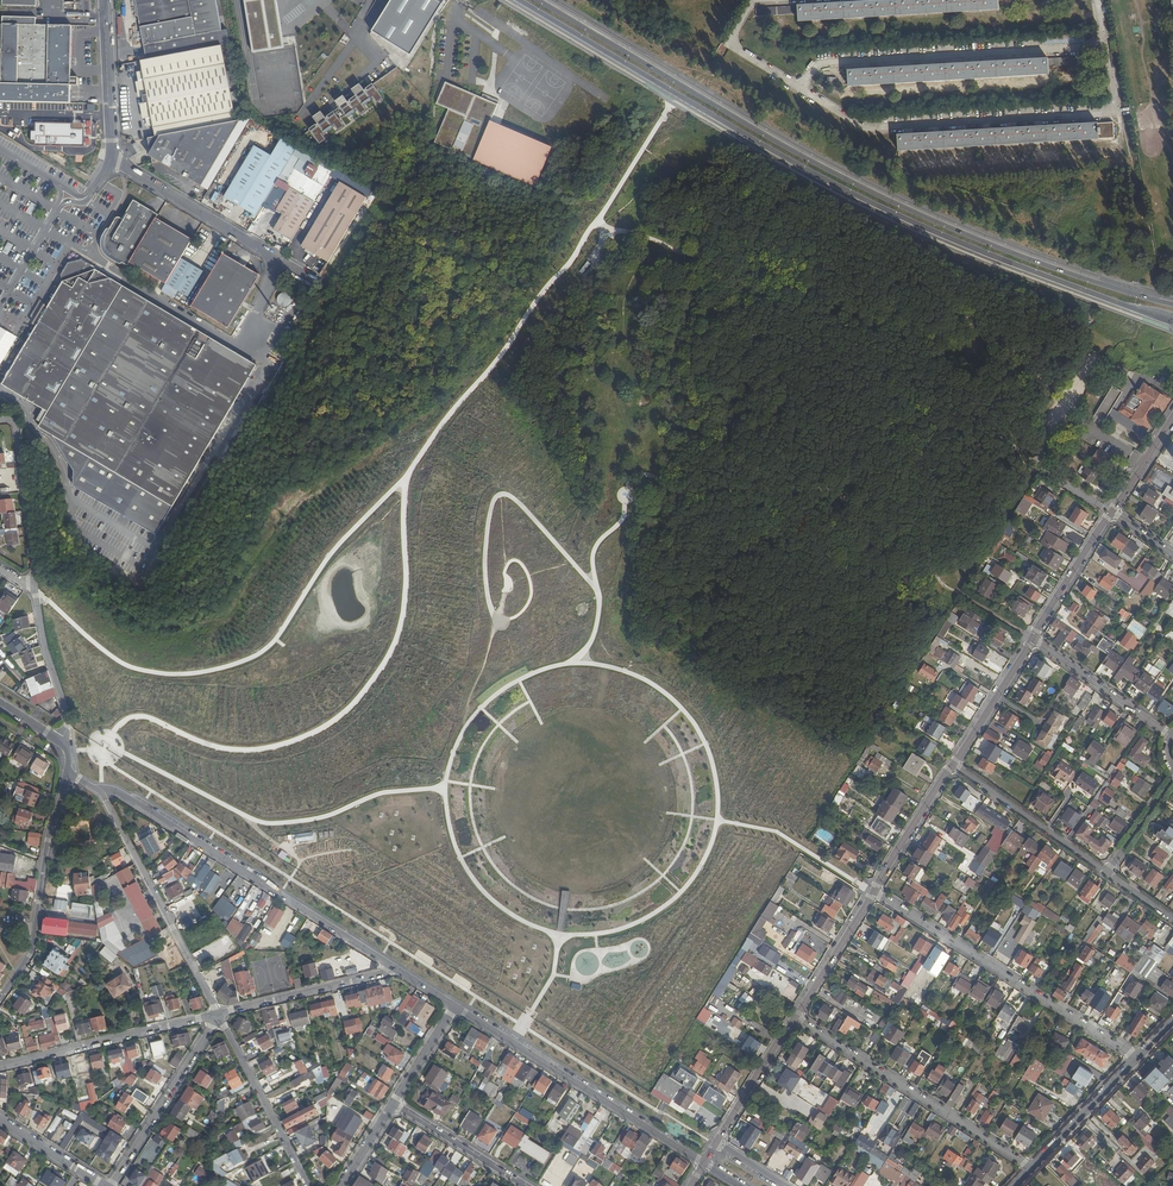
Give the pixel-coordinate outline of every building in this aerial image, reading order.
[(78,0),(64,0),(64,11),(78,11),(78,0)] [(158,57),(229,44),(226,29),(222,30),(216,0),(136,0),(144,44),(155,42),(158,57)] [(253,53),(284,48),(277,0),(245,0),(253,53)] [(373,32),(411,56),(446,0),(392,0),(373,32)] [(798,14),(799,22),(999,10),(999,0),(901,0),(887,1),(862,2),(836,4),(810,5),(798,6),(798,14)] [(757,16),(798,14),(798,6),(756,8),(757,16)] [(1,77),(1,84),(71,85),(78,85),(78,77),(71,77),(72,26),(2,24),(1,59),(1,77)] [(144,44),(147,59),(158,57),(155,42),(144,44)] [(718,52),(725,56),(729,49),(722,45),(718,52)] [(144,79),(145,81),(225,65),(222,46),(141,61),(143,72),(144,79)] [(1090,56),(1048,59),(1049,67),(1091,64),(1090,56)] [(1049,74),(1049,67),(1048,59),(1040,59),(1015,61),(989,62),(963,64),(937,65),(911,67),(886,69),(860,70),(848,71),(849,86),(1049,74)] [(153,126),(154,128),(234,113),(233,103),(231,93),(225,65),(145,81),(148,96),(149,102),(153,126)] [(139,98),(148,96),(145,81),(136,82),(139,98)] [(552,149),(491,122),(500,101),(483,94),(482,97),(446,82),(437,104),(449,109),(434,143),(535,186),(552,149)] [(1,84),(0,84),(0,102),(71,104),(71,85),(1,84)] [(336,102),(346,116),(351,112),(353,114),(356,112),(355,111),(357,110),(361,115),(367,110),(363,104),(368,101),(369,102),(372,100),(371,99),(373,98),(377,103),(383,99),(373,84),(364,90),(360,84),(352,90),(356,96),(348,102),(344,96),(336,102)] [(239,92),(231,93),(233,103),(239,102),(239,92)] [(153,126),(149,102),(140,104),(143,119),(146,119),(148,128),(153,126)] [(318,124),(309,130),(320,144),(326,140),(322,135),(330,129),(330,130),(333,128),(333,127),(335,126),(338,131),(345,126),(334,112),(326,118),(321,112),(313,118),(318,124)] [(161,136),(236,122),(234,113),(154,128),(155,137),(161,136)] [(240,121),(236,122),(161,136),(155,137),(148,138),(151,152),(150,155),(152,157),(153,163),(160,162),(201,186),(209,191),(252,119),(240,121)] [(898,136),(899,151),(1115,138),(1114,123),(1090,124),(1064,126),(1039,127),(1013,129),(987,130),(961,132),(936,134),(910,135),(898,136)] [(86,132),(0,131),(0,135),(50,161),(51,159),(51,150),(54,150),(56,147),(71,147),(71,155),(86,156),(86,132)] [(132,145),(138,153),(141,151),(135,143),(132,145)] [(257,216),(278,181),(287,165),(256,146),(225,197),(257,216)] [(83,170),(85,172),(91,165),(88,162),(83,170)] [(285,185),(294,169),(287,165),(278,181),(285,185)] [(324,186),(294,169),(285,185),(285,186),(290,189),(277,211),(283,215),(274,230),(292,240),(311,208),(324,186)] [(366,197),(340,182),(302,246),(328,261),(366,197)] [(218,205),(224,196),(217,191),(211,200),(218,205)] [(111,258),(111,259),(113,260),(114,261),(126,269),(130,262),(156,219),(159,215),(144,206),(134,200),(123,219),(122,218),(120,218),(119,218),(118,218),(117,219),(116,219),(111,228),(104,240),(105,240),(103,245),(104,247),(104,250),(106,253),(107,256),(111,258)] [(31,203),(27,213),(33,215),(37,205),(31,203)] [(166,284),(182,258),(192,240),(156,219),(130,262),(166,284)] [(3,253),(9,255),(13,244),(8,242),(3,253)] [(261,276),(224,254),(222,258),(193,306),(229,328),(242,306),(245,301),(261,276)] [(204,272),(182,258),(166,284),(188,297),(204,272)] [(59,438),(172,506),(256,365),(248,360),(235,381),(214,368),(226,347),(187,323),(123,286),(96,269),(95,267),(82,259),(69,262),(62,274),(64,281),(48,307),(45,308),(41,315),(38,321),(38,324),(3,384),(26,397),(35,403),(44,408),(37,419),(42,422),(39,426),(59,438)] [(162,291),(170,296),(172,291),(165,287),(162,291)] [(290,295),(288,294),(286,293),(285,293),(284,293),(283,293),(281,294),(280,295),(279,296),(278,298),(278,300),(278,301),(278,303),(279,304),(280,305),(281,306),(282,306),(284,307),(285,307),(286,307),(288,306),(289,305),(290,304),(291,302),(291,301),(292,299),(291,298),(291,296),(290,295)] [(248,360),(226,347),(214,368),(235,381),(248,360)] [(1160,415),(1170,400),(1151,388),(1144,384),(1139,393),(1137,396),(1134,395),(1127,407),(1126,407),(1122,413),(1132,419),(1131,420),(1147,430),(1158,414),(1160,415)] [(1114,385),(1092,419),(1101,426),(1110,412),(1113,407),(1124,391),(1114,385)] [(1153,386),(1151,388),(1170,400),(1171,398),(1153,386)] [(1118,411),(1122,413),(1126,407),(1127,407),(1134,395),(1137,396),(1139,393),(1134,390),(1125,404),(1123,403),(1118,411)] [(1113,407),(1110,412),(1144,434),(1147,430),(1131,420),(1132,419),(1122,413),(1118,411),(1113,407)] [(172,506),(59,438),(75,463),(79,488),(155,534),(172,506)] [(1058,444),(1049,458),(1057,462),(1066,449),(1058,444)] [(1101,467),(1107,457),(1098,451),(1092,461),(1101,467)] [(1100,470),(1089,463),(1081,477),(1092,484),(1100,470)] [(1170,483),(1163,494),(1172,500),(1172,485),(1170,483)] [(1028,501),(1044,511),(1047,507),(1055,496),(1043,489),(1036,500),(1026,494),(1024,498),(1028,501)] [(1153,505),(1159,495),(1149,489),(1143,499),(1153,505)] [(1028,501),(1024,498),(1016,511),(1020,513),(1028,501)] [(13,512),(12,500),(0,501),(0,504),(1,514),(5,513),(13,512)] [(1151,524),(1158,512),(1147,506),(1140,517),(1151,524)] [(1087,514),(1077,508),(1069,521),(1079,527),(1087,514)] [(1020,513),(1016,511),(1012,517),(1016,520),(1020,513)] [(3,526),(4,530),(17,528),(15,512),(13,512),(5,513),(6,526),(3,526)] [(1059,536),(1064,528),(1060,526),(1061,525),(1054,520),(1048,530),(1059,536)] [(1012,526),(1008,523),(996,542),(1000,545),(1006,536),(1008,537),(1008,538),(1010,539),(1014,532),(1011,529),(1012,526)] [(17,528),(4,530),(0,531),(0,535),(7,534),(8,541),(11,541),(11,545),(19,544),(17,528)] [(1062,540),(1048,531),(1040,544),(1049,549),(1054,553),(1057,548),(1064,553),(1069,544),(1066,542),(1062,540)] [(1025,547),(1030,539),(1022,534),(1018,542),(1025,547)] [(1112,544),(1122,551),(1129,540),(1120,534),(1112,544)] [(1129,540),(1122,551),(1132,557),(1139,547),(1129,540)] [(1004,549),(999,555),(1012,565),(1017,558),(1004,549)] [(1057,570),(1064,559),(1054,553),(1049,549),(1042,561),(1057,570)] [(1118,557),(1107,549),(1101,558),(1112,566),(1118,557)] [(988,555),(978,570),(1001,584),(1003,580),(1001,579),(1007,569),(998,564),(999,562),(988,555)] [(1147,560),(1144,559),(1137,570),(1158,585),(1162,578),(1164,576),(1166,574),(1162,571),(1160,574),(1145,563),(1147,560)] [(1010,572),(1009,568),(999,562),(998,564),(1007,569),(1001,579),(1003,580),(1001,584),(1002,585),(1010,572)] [(1132,566),(1126,562),(1121,570),(1126,574),(1132,566)] [(1025,578),(1040,587),(1048,575),(1033,565),(1025,578)] [(1169,568),(1166,574),(1164,576),(1168,579),(1172,572),(1172,571),(1169,568)] [(1113,584),(1117,578),(1109,572),(1106,577),(1105,576),(1103,578),(1101,582),(1099,584),(1109,590),(1113,584)] [(1046,591),(1040,587),(1025,578),(1015,593),(1021,596),(1034,605),(1036,606),(1046,591)] [(1162,578),(1158,585),(1154,590),(1157,593),(1160,589),(1163,590),(1161,592),(1163,594),(1165,592),(1168,595),(1172,588),(1172,586),(1166,581),(1162,578)] [(990,598),(997,586),(986,579),(979,591),(990,598)] [(1132,589),(1120,580),(1116,586),(1128,594),(1132,589)] [(1091,599),(1096,592),(1087,586),(1082,593),(1091,599)] [(1161,597),(1163,594),(1161,592),(1163,590),(1160,589),(1157,593),(1154,590),(1153,591),(1161,597)] [(18,600),(7,593),(0,604),(0,609),(9,614),(18,600)] [(1021,596),(1019,599),(1030,606),(1032,608),(1034,605),(1021,596)] [(1019,599),(1012,610),(1023,617),(1030,606),(1019,599)] [(1070,610),(1076,614),(1080,608),(1074,603),(1070,610)] [(1117,614),(1125,619),(1129,613),(1120,608),(1117,614)] [(974,633),(982,620),(967,611),(959,623),(974,633)] [(947,620),(952,624),(954,625),(959,617),(952,612),(947,620)] [(1109,617),(1101,612),(1098,616),(1093,613),(1087,622),(1089,623),(1099,631),(1109,617)] [(1134,618),(1146,627),(1149,621),(1142,616),(1141,619),(1139,617),(1140,615),(1137,613),(1135,616),(1134,618)] [(16,632),(31,628),(28,617),(14,620),(15,623),(15,628),(16,632)] [(943,638),(952,624),(947,620),(937,635),(943,638)] [(1065,640),(1072,631),(1056,620),(1052,626),(1055,628),(1056,626),(1057,627),(1063,631),(1054,644),(1060,648),(1065,640)] [(1158,625),(1153,622),(1149,629),(1153,632),(1158,625)] [(1101,632),(1099,631),(1089,623),(1087,626),(1083,624),(1080,630),(1083,632),(1082,633),(1089,638),(1092,633),(1098,637),(1101,632)] [(987,624),(978,634),(985,641),(995,631),(987,624)] [(1072,631),(1065,640),(1070,643),(1077,633),(1072,630),(1072,631)] [(1131,652),(1139,641),(1126,631),(1118,643),(1131,652)] [(1172,646),(1172,645),(1172,634),(1169,631),(1163,639),(1172,646)] [(991,641),(1001,647),(1006,637),(997,632),(991,641)] [(1116,643),(1101,632),(1098,637),(1102,640),(1097,647),(1099,649),(1108,655),(1111,651),(1116,643)] [(20,652),(21,652),(20,651),(24,648),(14,633),(7,638),(9,640),(7,642),(15,654),(20,652)] [(953,668),(955,665),(960,656),(950,650),(949,652),(945,650),(944,651),(937,647),(939,642),(946,646),(948,643),(943,640),(937,636),(927,652),(953,668)] [(1096,653),(1099,649),(1097,647),(1087,640),(1082,646),(1077,643),(1076,645),(1074,649),(1073,649),(1078,652),(1086,657),(1091,649),(1096,653)] [(976,650),(973,656),(982,661),(989,650),(975,643),(972,648),(976,650)] [(20,652),(26,671),(37,668),(32,649),(21,652),(20,652)] [(1108,655),(1102,663),(1104,664),(1114,671),(1122,659),(1111,651),(1108,655)] [(1134,660),(1129,656),(1114,677),(1119,681),(1123,675),(1133,682),(1140,672),(1130,665),(1134,660)] [(1159,659),(1154,666),(1162,672),(1167,664),(1159,659)] [(1040,660),(1037,665),(1032,672),(1047,681),(1053,673),(1051,672),(1053,669),(1040,660)] [(1104,664),(1102,663),(1095,672),(1097,674),(1104,664)] [(1147,663),(1143,669),(1148,671),(1151,665),(1147,663)] [(924,664),(918,673),(933,682),(938,673),(924,664)] [(955,665),(953,668),(960,673),(963,669),(955,665)] [(1155,681),(1162,672),(1154,666),(1153,666),(1149,673),(1150,674),(1148,676),(1155,681)] [(1140,672),(1133,682),(1132,683),(1147,694),(1148,692),(1154,683),(1155,681),(1148,676),(1141,671),(1140,672)] [(53,689),(49,672),(27,680),(33,696),(53,689)] [(1068,685),(1064,690),(1073,696),(1081,684),(1071,677),(1067,682),(1069,683),(1068,685)] [(1035,678),(1027,691),(1032,694),(1037,697),(1045,684),(1035,678)] [(1157,680),(1155,683),(1165,690),(1165,685),(1157,680)] [(1154,683),(1148,692),(1158,700),(1165,690),(1155,683),(1154,683)] [(970,684),(962,697),(968,701),(972,704),(975,699),(973,698),(979,690),(970,684)] [(1027,691),(1023,688),(1015,701),(1024,707),(1032,694),(1027,691)] [(53,689),(33,696),(36,705),(56,698),(53,689)] [(1084,711),(1093,696),(1087,693),(1075,711),(1081,715),(1084,711)] [(966,705),(968,701),(962,697),(957,694),(951,704),(965,712),(968,707),(966,705)] [(1157,709),(1168,716),(1171,712),(1172,713),(1172,706),(1164,700),(1157,709)] [(957,713),(946,706),(939,719),(950,725),(957,713)] [(1092,726),(1096,729),(1103,718),(1101,717),(1105,712),(1096,707),(1087,720),(1093,725),(1092,726)] [(61,716),(59,709),(52,716),(57,719),(61,716)] [(1007,711),(1004,716),(1002,719),(1000,724),(1010,730),(1018,717),(1007,711)] [(1063,717),(1053,711),(1047,722),(1046,722),(1042,728),(1043,729),(1035,740),(1045,746),(1063,717)] [(1103,721),(1111,727),(1118,717),(1110,711),(1103,721)] [(1080,716),(1078,719),(1073,728),(1076,730),(1083,719),(1080,716)] [(927,722),(923,728),(940,739),(946,728),(934,720),(932,724),(927,722)] [(1124,722),(1113,738),(1126,747),(1136,733),(1128,727),(1129,726),(1124,722)] [(940,739),(923,728),(922,729),(939,740),(940,739)] [(987,728),(981,736),(990,742),(994,744),(999,736),(987,728)] [(928,758),(936,744),(925,737),(917,751),(928,758)] [(1145,767),(1150,760),(1140,753),(1148,742),(1142,737),(1129,756),(1145,767)] [(9,756),(15,745),(3,738),(0,742),(0,750),(9,756)] [(1025,760),(1032,748),(1021,741),(1014,752),(1025,760)] [(1094,762),(1096,763),(1106,749),(1094,741),(1087,751),(1091,753),(1090,756),(1091,756),(1089,760),(1094,763),(1094,762)] [(868,746),(877,752),(880,749),(870,742),(868,746)] [(1003,750),(994,744),(990,742),(983,753),(989,757),(988,759),(995,763),(1003,750)] [(1063,743),(1060,747),(1072,753),(1074,749),(1063,743)] [(869,751),(876,755),(877,752),(868,746),(866,749),(869,751)] [(26,767),(33,755),(24,749),(24,750),(20,748),(14,758),(26,767)] [(859,766),(869,751),(866,749),(856,764),(858,766),(859,766)] [(1015,758),(1005,751),(1000,759),(1010,765),(1015,758)] [(1044,751),(1034,766),(1041,770),(1045,765),(1051,756),(1044,751)] [(877,752),(876,755),(874,758),(871,756),(867,763),(866,762),(864,764),(869,767),(876,772),(882,763),(887,767),(891,761),(877,752)] [(912,753),(903,769),(915,777),(925,761),(912,753)] [(42,775),(48,765),(37,758),(31,768),(42,775)] [(991,773),(996,766),(983,758),(978,766),(991,773)] [(1123,758),(1117,767),(1120,769),(1124,763),(1137,773),(1140,768),(1128,760),(1127,761),(1123,758)] [(1054,771),(1061,761),(1057,759),(1051,769),(1054,771)] [(1070,783),(1077,773),(1061,761),(1054,771),(1066,780),(1070,783)] [(1092,769),(1108,779),(1116,767),(1112,764),(1107,771),(1096,764),(1092,769)] [(861,778),(865,770),(859,766),(858,766),(853,773),(861,778)] [(874,776),(876,772),(869,767),(867,771),(874,776)] [(1064,782),(1066,780),(1054,771),(1052,774),(1064,782)] [(1091,781),(1093,779),(1082,772),(1075,783),(1079,786),(1079,785),(1086,789),(1085,790),(1092,795),(1098,786),(1091,781)] [(1119,773),(1112,783),(1117,787),(1124,776),(1119,773)] [(1136,784),(1132,789),(1143,797),(1151,785),(1136,775),(1132,781),(1136,784)] [(848,780),(847,779),(840,791),(843,793),(847,787),(845,786),(848,780)] [(961,786),(955,795),(965,802),(971,793),(961,786)] [(13,798),(34,807),(39,795),(18,787),(13,798)] [(1107,788),(1100,799),(1107,804),(1114,793),(1107,788)] [(898,809),(906,796),(895,789),(887,802),(898,809)] [(1038,807),(1039,806),(1047,812),(1054,801),(1040,791),(1032,803),(1038,807)] [(1094,798),(1090,805),(1096,810),(1101,803),(1097,800),(1094,798)] [(878,815),(890,822),(898,809),(887,802),(882,799),(877,808),(879,809),(877,814),(878,815)] [(979,801),(971,811),(975,814),(977,811),(981,806),(982,804),(979,801)] [(983,815),(986,809),(981,806),(977,811),(983,815)] [(20,808),(16,822),(28,826),(32,812),(20,808)] [(986,809),(983,815),(1006,830),(1011,822),(987,808),(986,809)] [(1062,817),(1072,824),(1075,826),(1081,817),(1084,814),(1081,812),(1079,815),(1069,808),(1062,817)] [(1119,808),(1115,813),(1118,815),(1124,820),(1127,814),(1119,808)] [(1090,821),(1096,825),(1099,821),(1101,817),(1102,815),(1103,815),(1096,811),(1090,821)] [(892,828),(894,825),(890,822),(878,815),(876,818),(883,823),(892,828)] [(1006,830),(983,815),(981,818),(995,827),(1004,833),(1006,830)] [(1127,822),(1124,820),(1118,815),(1109,827),(1119,834),(1127,822)] [(968,823),(964,827),(969,831),(971,829),(974,831),(979,823),(970,816),(966,822),(968,823)] [(1072,824),(1062,817),(1061,820),(1073,829),(1075,826),(1072,824)] [(1105,825),(1108,822),(1101,817),(1099,821),(1105,825)] [(1086,820),(1084,823),(1093,829),(1096,825),(1090,821),(1089,820),(1086,820)] [(1096,825),(1102,830),(1105,825),(1099,821),(1096,825)] [(886,839),(892,828),(883,823),(877,833),(886,839)] [(946,823),(942,830),(945,833),(950,826),(946,823)] [(1112,843),(1104,838),(1103,837),(1099,843),(1094,839),(1089,836),(1093,829),(1084,823),(1076,835),(1090,845),(1104,855),(1112,843)] [(956,842),(963,847),(966,843),(969,837),(954,827),(954,828),(950,826),(945,833),(957,840),(956,842)] [(1153,840),(1159,844),(1167,849),(1172,840),(1172,828),(1170,826),(1166,832),(1165,831),(1160,838),(1156,835),(1153,840)] [(993,835),(985,847),(987,848),(996,854),(1002,845),(1009,836),(1004,833),(995,827),(991,833),(993,835)] [(877,851),(884,841),(865,829),(860,837),(873,845),(872,847),(877,851)] [(1022,848),(1027,841),(1012,831),(1011,833),(1009,836),(1002,845),(1014,854),(1019,846),(1022,848)] [(295,835),(296,842),(314,840),(313,832),(295,835)] [(936,850),(942,839),(932,832),(922,848),(933,854),(938,858),(941,853),(936,850)] [(976,842),(981,844),(985,836),(980,833),(976,842)] [(1104,838),(1112,843),(1115,839),(1107,833),(1104,838)] [(29,838),(28,843),(39,844),(40,836),(29,834),(29,838)] [(161,851),(153,834),(142,840),(151,856),(161,851)] [(1038,856),(1044,848),(1029,838),(1027,841),(1022,848),(1019,853),(1024,856),(1029,850),(1038,856)] [(834,857),(845,864),(850,856),(854,859),(858,852),(844,843),(834,857)] [(1167,849),(1159,844),(1152,854),(1155,856),(1153,861),(1160,866),(1170,852),(1167,849)] [(36,880),(29,879),(29,883),(13,881),(16,855),(15,855),(15,852),(0,846),(0,887),(14,888),(28,890),(35,891),(36,880)] [(922,848),(920,846),(913,857),(926,866),(933,854),(922,848)] [(1050,869),(1060,856),(1056,854),(1055,855),(1049,851),(1050,850),(1045,846),(1044,848),(1038,856),(1037,858),(1030,867),(1027,871),(1032,875),(1038,866),(1041,863),(1050,869)] [(987,848),(978,862),(986,867),(996,854),(987,848)] [(116,866),(121,864),(120,862),(124,860),(120,852),(111,857),(116,866)] [(1030,867),(1037,858),(1033,855),(1026,864),(1030,867)] [(170,870),(178,863),(171,856),(163,863),(170,870)] [(1064,880),(1073,868),(1061,860),(1053,872),(1055,873),(1060,877),(1064,880)] [(1140,877),(1147,868),(1136,860),(1129,869),(1140,877)] [(913,881),(921,868),(913,862),(908,870),(907,869),(904,874),(913,881)] [(191,875),(197,866),(194,864),(190,870),(179,863),(176,869),(182,876),(185,878),(188,881),(191,875)] [(1041,863),(1038,866),(1048,873),(1050,869),(1041,863)] [(210,871),(212,869),(207,865),(206,865),(197,879),(191,875),(188,881),(197,891),(197,892),(200,888),(210,871)] [(149,937),(161,931),(147,904),(148,904),(143,893),(142,894),(128,868),(117,874),(149,937)] [(176,869),(157,878),(160,884),(174,876),(176,878),(178,880),(182,876),(176,869)] [(992,873),(985,869),(982,873),(989,878),(992,873)] [(1076,869),(1068,881),(1077,888),(1086,876),(1076,869)] [(1146,880),(1156,887),(1163,876),(1153,869),(1146,880)] [(220,876),(210,871),(200,888),(209,893),(220,876)] [(798,877),(789,871),(785,878),(788,881),(794,884),(798,877)] [(93,898),(91,887),(89,876),(82,878),(81,873),(75,874),(78,895),(88,894),(89,898),(93,898)] [(977,882),(962,873),(958,879),(972,889),(977,882)] [(1055,873),(1053,876),(1049,881),(1048,880),(1044,885),(1051,890),(1060,877),(1055,873)] [(89,876),(91,887),(98,883),(96,879),(94,880),(93,875),(89,876)] [(1172,875),(1164,887),(1169,890),(1170,888),(1172,890),(1172,876),(1172,875)] [(174,876),(160,884),(161,886),(176,878),(174,876)] [(989,888),(992,890),(997,883),(993,881),(989,888)] [(1089,881),(1081,893),(1091,900),(1099,888),(1089,881)] [(926,897),(930,891),(916,882),(914,885),(923,891),(920,895),(925,898),(926,897)] [(98,883),(91,887),(93,898),(94,902),(101,901),(98,883)] [(182,894),(180,890),(182,889),(179,884),(166,891),(170,900),(182,894)] [(842,904),(846,907),(855,892),(843,885),(839,891),(836,890),(831,897),(840,903),(842,904)] [(775,905),(785,889),(784,888),(780,886),(770,901),(775,905)] [(907,895),(905,899),(913,904),(919,895),(906,886),(902,892),(907,895)] [(1161,887),(1155,897),(1160,901),(1167,891),(1161,887)] [(28,890),(14,888),(12,899),(26,901),(28,890)] [(1019,898),(1025,902),(1027,900),(1016,892),(1014,894),(1019,898)] [(944,901),(945,901),(948,897),(941,893),(935,903),(929,899),(926,897),(925,898),(921,905),(925,908),(924,908),(932,914),(933,913),(935,914),(944,901)] [(1017,902),(1019,898),(1014,894),(1012,893),(1010,897),(1017,902)] [(1101,902),(1110,909),(1117,900),(1108,893),(1101,902)] [(264,894),(260,901),(265,904),(269,897),(264,894)] [(236,909),(222,897),(212,909),(227,921),(236,909)] [(821,912),(832,919),(840,908),(838,907),(840,903),(831,897),(821,912)] [(68,910),(68,900),(55,899),(55,909),(68,910)] [(943,913),(945,911),(948,913),(944,920),(948,923),(956,910),(948,906),(951,902),(947,900),(939,911),(943,913)] [(1030,900),(1028,904),(1041,913),(1045,907),(1038,902),(1036,905),(1030,900)] [(94,904),(97,919),(104,916),(101,901),(94,902),(94,904)] [(169,905),(172,913),(183,909),(180,901),(169,905)] [(775,905),(770,901),(760,917),(766,921),(768,922),(778,906),(775,905)] [(88,913),(89,904),(75,903),(74,911),(88,913)] [(274,929),(285,913),(276,907),(265,924),(274,929)] [(1041,913),(1056,923),(1060,917),(1055,914),(1053,916),(1049,913),(1050,911),(1045,907),(1041,913)] [(251,915),(255,918),(260,912),(256,909),(251,915)] [(832,919),(821,912),(819,911),(816,916),(819,917),(814,925),(827,933),(835,921),(832,919)] [(110,912),(104,916),(97,919),(99,929),(106,925),(114,921),(110,912)] [(184,928),(199,919),(195,912),(179,921),(184,928)] [(1103,919),(1091,935),(1093,937),(1094,936),(1095,936),(1100,930),(1101,931),(1103,929),(1103,926),(1104,925),(1110,929),(1118,919),(1112,915),(1108,912),(1103,919)] [(960,916),(956,914),(949,926),(955,929),(959,922),(964,925),(970,916),(965,913),(962,917),(960,916)] [(891,930),(893,927),(891,925),(893,921),(883,914),(878,922),(891,930)] [(1087,932),(1088,933),(1091,935),(1103,919),(1099,915),(1087,932)] [(893,942),(897,944),(910,923),(898,916),(895,921),(903,926),(893,942)] [(68,928),(68,932),(96,936),(98,925),(69,922),(69,920),(46,917),(46,919),(44,919),(42,932),(67,935),(68,928)] [(761,929),(766,921),(760,917),(751,933),(760,939),(762,940),(767,933),(761,929)] [(1115,932),(1130,942),(1141,927),(1133,921),(1132,922),(1126,918),(1123,922),(1117,931),(1115,932)] [(1152,937),(1155,939),(1162,930),(1161,930),(1148,921),(1150,919),(1148,918),(1139,932),(1150,940),(1152,937)] [(1117,931),(1123,922),(1120,920),(1113,928),(1117,931)] [(243,928),(231,921),(227,928),(235,939),(236,937),(243,928)] [(243,928),(236,937),(244,942),(253,928),(246,923),(243,928)] [(982,929),(981,930),(977,927),(977,926),(973,923),(966,934),(977,941),(983,930),(982,929)] [(1057,924),(1055,927),(1069,936),(1071,933),(1066,929),(1057,924)] [(1071,933),(1075,927),(1070,924),(1066,929),(1071,933)] [(106,925),(99,929),(101,940),(108,939),(106,925)] [(1015,939),(1023,944),(1032,929),(1025,925),(1015,939)] [(990,929),(983,940),(994,946),(1001,936),(990,929)] [(332,936),(323,930),(321,933),(319,931),(315,937),(326,944),(332,936)] [(884,936),(875,931),(867,943),(876,949),(884,936)] [(257,933),(250,944),(256,947),(262,937),(257,933)] [(758,942),(760,939),(751,933),(748,936),(758,942)] [(1088,933),(1083,941),(1086,943),(1091,935),(1088,933)] [(1089,945),(1095,936),(1094,936),(1093,937),(1091,935),(1086,943),(1089,945)] [(754,942),(747,938),(741,948),(746,951),(761,960),(762,957),(755,953),(749,949),(751,947),(754,942)] [(926,955),(933,945),(920,938),(914,948),(926,955)] [(63,977),(86,940),(77,939),(73,946),(69,944),(66,951),(69,953),(64,956),(54,949),(45,964),(63,977)] [(152,949),(146,939),(124,950),(129,961),(152,949)] [(1149,947),(1134,969),(1131,973),(1145,983),(1157,967),(1167,952),(1171,946),(1168,944),(1167,943),(1165,946),(1166,946),(1162,952),(1154,946),(1152,946),(1151,948),(1149,947)] [(807,961),(813,951),(803,944),(796,954),(807,961)] [(771,960),(776,953),(764,945),(759,953),(771,960)] [(1142,954),(1146,947),(1142,945),(1138,951),(1142,954)] [(116,954),(106,946),(100,952),(114,963),(119,957),(116,954)] [(746,951),(741,948),(732,963),(737,966),(741,960),(766,976),(771,968),(746,952),(746,951)] [(1083,954),(1082,955),(1081,955),(1079,958),(1087,963),(1095,951),(1089,948),(1084,955),(1083,954)] [(245,954),(244,950),(229,958),(230,962),(245,954)] [(1022,951),(1015,961),(1025,967),(1032,957),(1022,951)] [(1098,961),(1102,954),(1101,953),(1098,951),(1094,958),(1098,961)] [(1076,959),(1066,952),(1064,955),(1061,953),(1056,961),(1065,967),(1069,961),(1073,964),(1074,962),(1076,959)] [(1122,953),(1119,959),(1125,963),(1128,957),(1122,953)] [(895,961),(884,954),(880,960),(884,963),(882,965),(886,968),(888,965),(891,967),(895,961)] [(1114,965),(1116,963),(1106,956),(1104,959),(1114,965)] [(1040,977),(1044,971),(1037,967),(1041,960),(1037,957),(1029,969),(1040,977)] [(169,972),(178,969),(175,958),(166,961),(169,972)] [(231,982),(235,981),(230,962),(229,958),(222,961),(226,980),(230,979),(231,982)] [(1076,979),(1085,965),(1076,959),(1074,962),(1076,963),(1074,966),(1075,966),(1074,968),(1075,969),(1073,972),(1069,969),(1066,973),(1067,973),(1076,979)] [(1125,963),(1119,959),(1116,963),(1121,966),(1131,973),(1134,969),(1125,963)] [(778,965),(786,971),(789,967),(780,961),(778,965)] [(895,961),(891,967),(896,969),(900,964),(895,961)] [(319,972),(316,963),(304,966),(307,978),(319,974),(319,972)] [(946,970),(957,977),(960,972),(959,971),(960,969),(950,963),(946,970)] [(33,969),(47,978),(49,975),(35,965),(33,969)] [(348,975),(358,973),(357,967),(347,969),(348,975)] [(325,979),(326,982),(336,979),(333,969),(319,972),(319,974),(321,974),(322,976),(323,976),(324,979),(325,979)] [(876,983),(881,973),(880,972),(875,969),(869,979),(876,983)] [(254,990),(250,976),(246,977),(244,972),(236,974),(241,995),(245,994),(246,995),(252,993),(251,990),(254,990)] [(894,981),(881,973),(876,983),(886,988),(888,985),(885,984),(887,981),(892,985),(894,981)] [(969,994),(973,987),(963,981),(967,976),(961,973),(953,986),(968,995),(969,994)] [(1069,991),(1076,979),(1067,973),(1063,980),(1065,981),(1064,983),(1062,982),(1061,985),(1069,991)] [(124,974),(107,984),(115,996),(131,986),(124,974)] [(859,980),(851,975),(846,984),(854,989),(855,987),(858,989),(857,991),(855,992),(859,995),(861,991),(864,992),(867,987),(858,982),(859,980)] [(977,982),(967,976),(963,981),(973,987),(977,982)] [(294,980),(296,989),(302,988),(299,979),(294,980)] [(923,983),(915,979),(915,980),(910,987),(918,991),(923,983)] [(1142,985),(1133,979),(1125,992),(1134,998),(1142,985)] [(861,991),(859,995),(862,997),(865,993),(869,996),(872,992),(873,989),(859,980),(858,982),(867,987),(864,992),(861,991)] [(977,982),(973,987),(969,994),(981,1001),(989,987),(978,980),(977,982)] [(45,998),(51,988),(41,981),(35,991),(45,998)] [(875,984),(887,992),(891,986),(892,985),(887,981),(885,984),(888,985),(886,988),(876,983),(875,984)] [(897,991),(901,985),(894,981),(892,985),(891,986),(897,991)] [(1162,993),(1168,997),(1169,995),(1172,997),(1172,984),(1171,982),(1165,991),(1163,991),(1162,993)] [(83,988),(84,994),(101,990),(99,983),(83,988)] [(240,1003),(237,991),(233,992),(227,987),(229,985),(227,983),(218,995),(228,1003),(228,1005),(240,1003)] [(924,995),(930,986),(926,984),(920,993),(924,995)] [(1000,987),(996,985),(987,999),(999,1007),(1005,996),(997,991),(1000,987)] [(365,991),(368,1003),(370,1003),(370,1005),(388,1001),(384,987),(373,990),(373,989),(367,990),(367,991),(365,991)] [(899,992),(893,1002),(899,1006),(901,1002),(903,998),(908,990),(902,987),(899,992)] [(1070,995),(1057,987),(1052,995),(1065,1003),(1070,995)] [(1094,994),(1095,995),(1099,989),(1097,987),(1096,989),(1095,988),(1092,992),(1087,989),(1081,998),(1084,1000),(1083,1000),(1088,1004),(1094,994)] [(68,992),(61,988),(58,992),(63,996),(66,994),(68,992)] [(851,996),(839,988),(833,998),(839,1003),(840,1001),(843,1003),(848,996),(850,997),(851,996)] [(75,990),(68,992),(66,994),(68,1003),(77,1001),(75,990)] [(368,1003),(365,991),(358,993),(358,995),(346,998),(348,1008),(356,1006),(361,1005),(368,1003)] [(1157,991),(1155,994),(1167,1002),(1170,999),(1168,997),(1162,993),(1157,991)] [(160,996),(158,992),(156,993),(158,1000),(146,1003),(149,1016),(165,1012),(160,996)] [(740,1000),(750,1006),(755,998),(745,992),(740,1000)] [(1112,1002),(1109,1007),(1111,1008),(1106,1014),(1115,1020),(1122,1010),(1117,1007),(1116,1009),(1114,1008),(1122,996),(1124,998),(1125,996),(1123,995),(1118,992),(1112,1002)] [(1134,998),(1125,992),(1123,995),(1125,996),(1132,1001),(1134,998)] [(1167,1002),(1155,994),(1148,1004),(1160,1012),(1167,1002)] [(423,1001),(413,995),(403,1011),(406,1012),(407,1010),(421,1019),(430,1006),(424,1002),(425,1001),(423,1000),(423,1001)] [(24,1014),(31,1003),(21,996),(14,1007),(24,1014)] [(914,1004),(920,1007),(923,999),(917,996),(914,1004)] [(194,1010),(204,1007),(201,997),(191,1000),(194,1010)] [(852,997),(847,1003),(856,1011),(861,1005),(852,997)] [(179,999),(174,1000),(173,998),(166,999),(169,1011),(181,1008),(179,999)] [(181,1000),(188,1015),(192,1014),(185,998),(181,1000)] [(903,998),(901,1002),(918,1012),(920,1009),(919,1007),(912,1003),(908,1001),(903,998)] [(997,1009),(999,1007),(987,999),(986,1002),(997,1009)] [(1101,1010),(1105,1013),(1109,1007),(1112,1002),(1107,999),(1101,1010)] [(322,1003),(324,1014),(325,1018),(338,1014),(334,1000),(322,1003)] [(739,1000),(738,1002),(735,1000),(733,1002),(736,1004),(734,1006),(744,1013),(749,1007),(739,1000)] [(1093,1002),(1091,1001),(1088,1006),(1085,1012),(1092,1016),(1098,1006),(1093,1002)] [(313,1018),(324,1014),(322,1003),(310,1006),(313,1018)] [(1083,1014),(1085,1012),(1088,1006),(1085,1003),(1079,1012),(1083,1014)] [(1017,1012),(1005,1004),(997,1017),(1009,1024),(1016,1013),(1017,1012)] [(830,1023),(838,1009),(835,1007),(833,1010),(824,1005),(818,1015),(830,1023)] [(267,1008),(271,1023),(272,1029),(277,1044),(281,1043),(277,1027),(279,1026),(278,1022),(277,1022),(274,1007),(267,1008)] [(712,1012),(704,1007),(697,1019),(704,1024),(707,1020),(710,1021),(712,1019),(709,1017),(712,1012)] [(265,1025),(271,1023),(267,1008),(262,1010),(265,1025)] [(920,1009),(918,1012),(935,1023),(938,1019),(934,1017),(929,1014),(920,1009)] [(293,1029),(310,1024),(307,1011),(290,1015),(293,1029)] [(848,1016),(841,1011),(836,1020),(838,1022),(831,1031),(837,1035),(840,1029),(848,1016)] [(404,1026),(411,1016),(405,1012),(398,1022),(404,1026)] [(1133,1022),(1142,1027),(1148,1017),(1140,1012),(1133,1022)] [(949,1026),(951,1023),(936,1013),(934,1017),(938,1019),(949,1026)] [(1019,1016),(1016,1013),(1009,1024),(1013,1026),(1019,1016)] [(95,1031),(106,1028),(103,1016),(92,1019),(95,1031)] [(858,1028),(861,1024),(848,1016),(840,1029),(846,1033),(852,1024),(858,1028)] [(1025,1020),(1019,1016),(1013,1026),(1015,1028),(1024,1033),(1028,1026),(1023,1023),(1025,1020)] [(55,1019),(58,1028),(58,1030),(58,1031),(69,1029),(67,1017),(55,1019)] [(884,1017),(879,1026),(884,1029),(889,1020),(884,1017)] [(30,1022),(28,1024),(30,1031),(45,1027),(43,1019),(36,1021),(36,1018),(30,1020),(30,1022)] [(382,1024),(383,1025),(379,1031),(393,1040),(397,1033),(391,1029),(395,1024),(386,1018),(382,1024)] [(731,1024),(739,1029),(743,1022),(738,1019),(737,1020),(734,1018),(731,1024)] [(239,1019),(238,1022),(236,1022),(234,1028),(244,1032),(248,1022),(239,1019)] [(347,1022),(344,1023),(347,1034),(363,1030),(360,1019),(347,1022)] [(901,1040),(905,1033),(894,1026),(896,1022),(890,1019),(889,1020),(884,1029),(881,1034),(896,1044),(899,1039),(901,1040)] [(958,1023),(953,1020),(951,1023),(949,1026),(953,1029),(954,1030),(958,1023)] [(406,1028),(419,1035),(423,1029),(410,1022),(406,1028)] [(1127,1032),(1135,1037),(1142,1027),(1133,1022),(1127,1032)] [(76,1026),(79,1035),(92,1032),(90,1023),(76,1026)] [(26,1030),(23,1031),(28,1051),(38,1049),(35,1039),(29,1041),(26,1030)] [(43,1050),(48,1049),(47,1047),(57,1045),(56,1041),(61,1039),(58,1031),(58,1030),(51,1032),(52,1034),(39,1037),(43,1050)] [(474,1047),(481,1034),(473,1030),(465,1044),(473,1049),(474,1047)] [(967,1030),(964,1036),(967,1038),(973,1042),(974,1039),(968,1035),(970,1032),(967,1030)] [(964,1036),(956,1031),(952,1037),(963,1044),(967,1038),(964,1036)] [(870,1039),(876,1042),(880,1036),(874,1032),(870,1039)] [(1042,1039),(1044,1037),(1042,1036),(1042,1034),(1038,1032),(1034,1039),(1038,1041),(1040,1038),(1042,1039)] [(243,1039),(246,1043),(257,1037),(255,1033),(243,1039)] [(1064,1050),(1069,1041),(1056,1033),(1050,1042),(1064,1050)] [(9,1050),(23,1047),(19,1034),(6,1037),(9,1050)] [(176,1049),(187,1046),(187,1044),(191,1043),(189,1034),(173,1038),(176,1049)] [(487,1054),(496,1039),(492,1037),(490,1040),(481,1034),(474,1047),(487,1054)] [(273,1046),(267,1035),(258,1040),(264,1051),(273,1046)] [(973,1042),(967,1038),(963,1044),(962,1045),(970,1051),(972,1047),(979,1052),(980,1051),(982,1047),(979,1046),(973,1042)] [(1103,1067),(1110,1056),(1082,1039),(1075,1049),(1103,1067)] [(461,1045),(459,1048),(461,1050),(469,1055),(473,1049),(465,1044),(462,1042),(461,1042),(460,1044),(461,1045)] [(214,1048),(219,1060),(231,1054),(225,1043),(214,1048)] [(459,1048),(449,1043),(443,1052),(455,1060),(461,1050),(459,1048)] [(793,1052),(804,1059),(810,1050),(798,1043),(793,1052)] [(897,1046),(893,1051),(894,1052),(891,1057),(907,1067),(914,1057),(909,1054),(901,1049),(897,1046)] [(903,1046),(901,1049),(909,1054),(911,1050),(903,1046)] [(123,1051),(126,1060),(129,1059),(130,1060),(139,1057),(136,1047),(123,1051)] [(754,1051),(748,1047),(746,1051),(757,1058),(758,1055),(754,1052),(754,1051)] [(982,1047),(980,1051),(987,1055),(989,1052),(982,1047)] [(1047,1049),(1042,1047),(1035,1059),(1039,1062),(1047,1049)] [(398,1065),(404,1055),(393,1048),(387,1058),(398,1065)] [(1013,1049),(1005,1062),(1010,1065),(1017,1054),(1018,1052),(1013,1049)] [(126,1060),(123,1051),(109,1054),(111,1063),(126,1060)] [(804,1059),(793,1052),(792,1053),(793,1054),(787,1063),(789,1064),(786,1068),(795,1074),(803,1060),(804,1059)] [(1064,1052),(1054,1072),(1062,1076),(1072,1056),(1064,1052)] [(811,1070),(817,1073),(819,1071),(837,1083),(836,1085),(842,1089),(852,1075),(845,1070),(844,1073),(825,1061),(827,1058),(821,1054),(811,1070)] [(1022,1057),(1017,1054),(1010,1065),(1015,1068),(1022,1057)] [(94,1070),(105,1068),(102,1055),(91,1057),(94,1070)] [(171,1065),(177,1069),(183,1058),(177,1055),(171,1065)] [(504,1065),(508,1067),(514,1058),(509,1055),(503,1064),(504,1065)] [(696,1063),(704,1069),(707,1065),(706,1064),(708,1062),(698,1055),(696,1058),(698,1060),(696,1063)] [(1169,1080),(1172,1077),(1172,1060),(1169,1056),(1164,1061),(1162,1060),(1159,1064),(1162,1067),(1159,1070),(1169,1080)] [(481,1066),(482,1063),(473,1058),(471,1062),(480,1067),(481,1066)] [(514,1058),(508,1067),(506,1071),(506,1072),(516,1078),(518,1073),(524,1064),(514,1058)] [(296,1063),(303,1076),(307,1074),(312,1071),(314,1070),(309,1062),(303,1059),(296,1063)] [(1039,1062),(1035,1059),(1025,1074),(1022,1079),(1027,1083),(1040,1062),(1039,1062)] [(260,1066),(266,1077),(277,1071),(270,1060),(260,1066)] [(488,1085),(498,1068),(484,1060),(482,1063),(481,1066),(490,1071),(479,1089),(483,1091),(484,1092),(488,1085)] [(150,1062),(148,1066),(163,1075),(165,1072),(150,1062)] [(919,1076),(924,1067),(915,1062),(909,1070),(919,1076)] [(347,1063),(339,1075),(344,1079),(352,1066),(347,1063)] [(704,1069),(696,1063),(692,1069),(701,1075),(702,1075),(705,1070),(704,1069)] [(72,1071),(70,1064),(56,1068),(58,1077),(59,1080),(63,1080),(64,1082),(67,1081),(66,1079),(65,1075),(72,1074),(72,1071)] [(937,1085),(947,1069),(940,1064),(935,1071),(933,1070),(927,1079),(937,1085)] [(379,1072),(381,1073),(379,1077),(387,1082),(393,1072),(383,1065),(379,1072)] [(1142,1078),(1143,1079),(1155,1067),(1154,1065),(1142,1078)] [(426,1085),(437,1092),(448,1074),(436,1066),(426,1082),(427,1082),(426,1085)] [(526,1066),(520,1075),(532,1082),(538,1073),(526,1066)] [(1085,1086),(1093,1074),(1080,1066),(1072,1078),(1085,1086)] [(720,1082),(717,1085),(728,1092),(729,1092),(740,1074),(730,1067),(724,1076),(720,1082)] [(1155,1067),(1143,1079),(1144,1079),(1152,1087),(1158,1092),(1169,1080),(1159,1070),(1155,1067)] [(133,1075),(137,1077),(144,1072),(141,1069),(133,1075)] [(50,1070),(34,1074),(37,1085),(41,1084),(41,1081),(52,1078),(50,1070)] [(152,1070),(146,1080),(152,1084),(153,1082),(158,1085),(163,1077),(152,1070)] [(195,1081),(207,1089),(213,1079),(207,1074),(201,1071),(195,1081)] [(226,1075),(233,1089),(243,1085),(235,1071),(226,1075)] [(315,1078),(312,1071),(307,1074),(303,1076),(292,1082),(295,1088),(300,1085),(299,1084),(309,1079),(310,1081),(315,1078)] [(692,1099),(696,1094),(689,1090),(682,1085),(663,1073),(654,1088),(686,1109),(690,1102),(692,1099)] [(724,1076),(719,1073),(715,1079),(720,1082),(724,1076)] [(33,1083),(30,1074),(19,1077),(22,1088),(26,1087),(25,1084),(33,1083)] [(131,1076),(127,1079),(117,1087),(120,1089),(129,1081),(130,1082),(129,1084),(132,1086),(138,1077),(137,1077),(133,1075),(131,1076)] [(535,1089),(544,1095),(552,1082),(543,1077),(535,1089)] [(263,1088),(268,1085),(265,1078),(260,1081),(263,1088)] [(925,1080),(921,1078),(917,1086),(921,1088),(926,1081),(925,1080)] [(937,1091),(947,1097),(955,1084),(945,1078),(937,1091)] [(1142,1099),(1152,1087),(1144,1079),(1130,1094),(1144,1108),(1148,1104),(1142,1099)] [(376,1080),(368,1093),(380,1101),(388,1088),(376,1080)] [(1169,1080),(1158,1092),(1159,1093),(1162,1090),(1167,1094),(1172,1088),(1168,1084),(1170,1081),(1169,1080)] [(952,1108),(955,1103),(959,1095),(962,1092),(964,1091),(965,1089),(964,1087),(966,1084),(961,1081),(946,1104),(952,1108)] [(97,1101),(98,1101),(94,1084),(87,1085),(91,1101),(84,1106),(83,1102),(79,1103),(80,1106),(82,1113),(86,1110),(97,1101)] [(327,1094),(331,1096),(337,1086),(333,1084),(327,1094)] [(717,1085),(716,1084),(711,1092),(723,1099),(728,1092),(717,1085)] [(890,1087),(886,1084),(881,1091),(886,1094),(890,1087)] [(559,1104),(566,1091),(557,1086),(549,1098),(559,1104)] [(181,1101),(196,1111),(204,1099),(194,1093),(195,1091),(190,1087),(181,1101)] [(890,1087),(886,1094),(890,1097),(895,1090),(890,1087)] [(31,1090),(32,1095),(35,1096),(39,1096),(37,1088),(31,1090)] [(683,1114),(686,1109),(654,1088),(652,1090),(650,1093),(683,1114)] [(863,1097),(848,1088),(839,1101),(854,1111),(863,1097)] [(451,1104),(429,1090),(424,1098),(425,1099),(421,1105),(429,1110),(430,1108),(443,1117),(451,1104)] [(993,1090),(986,1102),(984,1106),(988,1108),(997,1093),(993,1090)] [(217,1102),(225,1098),(232,1095),(229,1091),(221,1095),(220,1093),(217,1094),(217,1102)] [(358,1094),(353,1091),(346,1103),(350,1106),(358,1094)] [(484,1092),(483,1091),(480,1095),(494,1104),(497,1100),(494,1098),(487,1094),(484,1092)] [(133,1098),(135,1099),(145,1105),(149,1099),(137,1092),(133,1098)] [(764,1096),(777,1104),(780,1100),(767,1092),(764,1096)] [(984,1106),(986,1102),(980,1098),(982,1095),(977,1092),(967,1108),(975,1113),(977,1109),(980,1111),(984,1106)] [(125,1113),(135,1099),(133,1098),(126,1093),(117,1108),(125,1113)] [(292,1093),(283,1098),(285,1102),(294,1097),(292,1093)] [(318,1103),(327,1098),(324,1093),(315,1099),(317,1103),(318,1103)] [(583,1102),(587,1097),(582,1093),(578,1099),(583,1102)] [(497,1100),(500,1102),(501,1101),(504,1096),(501,1094),(499,1097),(495,1095),(494,1098),(497,1100)] [(1039,1094),(1029,1111),(1043,1120),(1054,1104),(1039,1094)] [(804,1105),(806,1101),(797,1095),(794,1099),(804,1105)] [(451,1101),(458,1105),(461,1100),(454,1096),(451,1101)] [(877,1108),(880,1103),(868,1096),(864,1103),(873,1109),(875,1107),(877,1108)] [(831,1097),(822,1112),(830,1116),(839,1102),(831,1097)] [(224,1115),(225,1098),(217,1102),(216,1114),(216,1119),(224,1115)] [(321,1108),(327,1105),(327,1098),(318,1103),(321,1108)] [(283,1106),(290,1118),(301,1112),(294,1100),(283,1106)] [(497,1100),(494,1104),(506,1111),(508,1107),(505,1105),(500,1102),(497,1100)] [(559,1116),(566,1121),(577,1104),(570,1100),(559,1116)] [(886,1115),(892,1105),(884,1100),(878,1110),(886,1115)] [(196,1111),(181,1101),(172,1114),(183,1121),(189,1111),(198,1117),(201,1113),(196,1111)] [(246,1120),(257,1115),(250,1102),(236,1109),(242,1122),(246,1120)] [(908,1115),(913,1118),(921,1106),(915,1102),(908,1115)] [(74,1103),(72,1109),(82,1113),(80,1106),(74,1103)] [(34,1112),(28,1108),(23,1105),(21,1104),(16,1111),(31,1121),(32,1118),(34,1112)] [(314,1106),(284,1123),(287,1129),(317,1113),(314,1106)] [(65,1109),(63,1114),(76,1121),(79,1116),(65,1109)] [(989,1112),(987,1111),(986,1111),(981,1119),(988,1124),(995,1112),(990,1109),(989,1112)] [(82,1113),(88,1117),(91,1118),(93,1115),(86,1110),(82,1113)] [(124,1118),(112,1110),(110,1113),(115,1117),(109,1126),(120,1134),(127,1123),(122,1120),(124,1118)] [(812,1126),(820,1113),(816,1110),(808,1124),(812,1126)] [(1111,1110),(1102,1118),(1112,1128),(1121,1119),(1111,1110)] [(296,1133),(327,1117),(327,1111),(319,1115),(320,1117),(298,1129),(297,1128),(295,1129),(294,1128),(288,1131),(291,1136),(296,1133)] [(470,1112),(467,1117),(461,1126),(468,1130),(469,1128),(475,1132),(483,1119),(470,1111),(470,1112)] [(216,1119),(216,1114),(212,1112),(210,1115),(208,1114),(206,1117),(213,1121),(216,1123),(216,1119)] [(372,1121),(374,1117),(367,1112),(364,1116),(372,1121)] [(514,1117),(531,1127),(534,1123),(530,1121),(526,1118),(516,1112),(514,1117)] [(91,1118),(88,1117),(82,1113),(79,1116),(78,1118),(84,1121),(108,1137),(111,1132),(91,1118)] [(827,1117),(820,1113),(812,1126),(820,1132),(823,1127),(821,1126),(827,1117)] [(759,1114),(752,1125),(761,1131),(769,1120),(759,1114)] [(1139,1131),(1144,1136),(1152,1127),(1148,1124),(1151,1120),(1145,1114),(1137,1122),(1135,1120),(1134,1119),(1132,1119),(1130,1120),(1130,1121),(1129,1123),(1139,1131)] [(46,1115),(45,1118),(40,1116),(35,1123),(45,1129),(52,1119),(46,1115)] [(257,1115),(246,1120),(248,1124),(251,1123),(253,1125),(250,1127),(253,1132),(255,1131),(257,1133),(264,1129),(259,1119),(257,1115)] [(339,1130),(352,1137),(356,1131),(355,1130),(360,1122),(348,1115),(339,1130)] [(54,1134),(62,1118),(56,1116),(49,1132),(54,1134)] [(327,1123),(327,1117),(296,1133),(304,1149),(317,1141),(311,1131),(327,1123)] [(70,1131),(60,1147),(65,1150),(84,1121),(78,1118),(70,1131)] [(593,1118),(592,1120),(584,1134),(583,1135),(580,1140),(574,1149),(583,1154),(589,1158),(590,1159),(592,1155),(598,1158),(595,1162),(600,1165),(601,1165),(605,1159),(607,1156),(603,1154),(606,1149),(590,1139),(600,1122),(593,1118)] [(584,1134),(592,1120),(588,1118),(580,1131),(584,1134)] [(999,1129),(1006,1133),(1005,1135),(1010,1138),(1018,1126),(1006,1118),(999,1129)] [(932,1121),(925,1132),(927,1133),(938,1140),(945,1130),(932,1121)] [(233,1151),(242,1146),(236,1135),(248,1128),(246,1125),(244,1126),(242,1122),(218,1135),(219,1138),(224,1135),(225,1137),(227,1135),(231,1143),(230,1144),(233,1151)] [(356,1131),(352,1137),(353,1137),(354,1138),(363,1124),(360,1122),(355,1130),(356,1131)] [(798,1122),(793,1130),(797,1133),(796,1134),(804,1139),(810,1129),(803,1124),(802,1125),(798,1122)] [(925,1130),(913,1122),(908,1131),(912,1133),(920,1138),(925,1130)] [(167,1130),(165,1129),(162,1134),(173,1141),(180,1130),(171,1124),(167,1130)] [(487,1125),(478,1138),(489,1145),(497,1132),(487,1125)] [(558,1139),(564,1142),(574,1149),(580,1140),(583,1135),(568,1125),(562,1134),(558,1139)] [(749,1148),(750,1149),(761,1131),(752,1125),(748,1130),(740,1142),(749,1148)] [(767,1130),(783,1140),(788,1132),(777,1126),(776,1128),(771,1125),(767,1130)] [(835,1125),(832,1129),(840,1134),(842,1129),(835,1125)] [(519,1146),(526,1135),(512,1126),(502,1140),(512,1146),(513,1145),(518,1148),(519,1146)] [(952,1126),(948,1133),(953,1136),(956,1131),(958,1129),(952,1126)] [(1015,1139),(1020,1142),(1021,1140),(1026,1143),(1024,1144),(1029,1147),(1037,1135),(1023,1126),(1015,1139)] [(194,1140),(199,1133),(189,1127),(185,1134),(194,1140)] [(76,1138),(87,1145),(93,1136),(82,1128),(76,1138)] [(399,1143),(405,1134),(394,1128),(389,1136),(395,1140),(399,1143)] [(342,1157),(353,1137),(352,1137),(339,1130),(338,1129),(332,1139),(338,1143),(333,1152),(342,1157)] [(10,1136),(0,1130),(0,1142),(4,1145),(10,1136)] [(111,1132),(108,1137),(97,1154),(110,1163),(125,1139),(112,1130),(111,1132)] [(619,1139),(624,1143),(630,1134),(625,1130),(619,1139)] [(891,1149),(898,1137),(886,1130),(879,1141),(890,1149),(891,1149)] [(1081,1143),(1078,1146),(1085,1152),(1096,1140),(1087,1131),(1078,1141),(1081,1143)] [(1144,1136),(1139,1131),(1135,1135),(1146,1145),(1149,1141),(1144,1136)] [(630,1132),(630,1134),(624,1143),(622,1145),(633,1151),(641,1138),(630,1132)] [(399,1143),(403,1145),(409,1135),(406,1133),(405,1134),(399,1143)] [(633,1151),(631,1153),(640,1159),(652,1140),(643,1134),(641,1138),(633,1151)] [(875,1144),(860,1134),(855,1143),(870,1153),(873,1147),(875,1144)] [(526,1135),(519,1146),(522,1148),(521,1150),(545,1166),(552,1154),(530,1140),(531,1138),(526,1135)] [(909,1137),(906,1135),(903,1139),(905,1140),(916,1147),(917,1145),(913,1142),(914,1140),(909,1137)] [(1132,1154),(1137,1148),(1123,1135),(1118,1141),(1132,1154)] [(93,1136),(87,1145),(90,1147),(96,1138),(93,1136)] [(807,1144),(794,1136),(785,1150),(789,1153),(790,1152),(794,1154),(795,1153),(796,1153),(800,1155),(802,1152),(807,1144)] [(426,1154),(433,1144),(423,1138),(417,1148),(426,1154)] [(608,1147),(610,1144),(603,1139),(600,1142),(608,1147)] [(768,1154),(772,1157),(781,1142),(777,1139),(774,1144),(775,1144),(768,1154)] [(1107,1144),(1102,1139),(1100,1142),(1102,1144),(1098,1148),(1101,1150),(1107,1144)] [(405,1146),(403,1145),(399,1143),(395,1140),(389,1149),(402,1157),(408,1148),(405,1146)] [(916,1147),(905,1140),(903,1144),(907,1147),(908,1146),(915,1149),(916,1147)] [(879,1141),(877,1145),(888,1152),(890,1149),(879,1141)] [(890,1160),(894,1154),(901,1143),(898,1141),(889,1157),(885,1162),(899,1171),(903,1166),(899,1164),(898,1165),(890,1160)] [(1160,1158),(1163,1155),(1149,1141),(1146,1145),(1160,1158)] [(574,1149),(564,1142),(562,1146),(581,1158),(583,1154),(574,1149)] [(499,1143),(492,1154),(497,1157),(504,1147),(499,1143)] [(867,1156),(870,1153),(855,1143),(852,1147),(867,1157),(867,1156)] [(633,1151),(622,1145),(620,1148),(630,1155),(631,1153),(633,1151)] [(443,1156),(449,1159),(454,1149),(448,1146),(443,1156)] [(329,1169),(338,1161),(323,1147),(314,1152),(320,1158),(320,1159),(329,1169)] [(810,1147),(806,1153),(818,1160),(822,1154),(810,1147)] [(875,1148),(873,1147),(870,1153),(885,1162),(889,1157),(875,1148)] [(1168,1160),(1171,1148),(1167,1147),(1166,1152),(1164,1152),(1163,1155),(1168,1160)] [(235,1166),(244,1162),(238,1150),(231,1154),(232,1157),(231,1158),(235,1166)] [(944,1158),(953,1163),(954,1162),(957,1164),(959,1165),(962,1159),(948,1150),(944,1158)] [(442,1156),(443,1155),(436,1151),(430,1162),(436,1166),(442,1156)] [(1072,1151),(1061,1163),(1068,1169),(1072,1164),(1079,1158),(1072,1151)] [(7,1163),(20,1172),(26,1162),(14,1153),(7,1163)] [(682,1176),(691,1162),(676,1153),(672,1161),(673,1161),(671,1164),(672,1165),(672,1166),(673,1166),(671,1169),(682,1176)] [(881,1169),(885,1162),(870,1153),(867,1156),(878,1163),(876,1166),(881,1169)] [(579,1158),(571,1154),(565,1162),(573,1167),(579,1158)] [(789,1164),(792,1158),(787,1154),(783,1161),(789,1164)] [(898,1165),(899,1164),(900,1162),(895,1159),(896,1156),(894,1154),(890,1160),(898,1165)] [(436,1166),(435,1168),(442,1172),(448,1163),(449,1161),(442,1156),(436,1166)] [(378,1158),(375,1162),(376,1163),(381,1166),(384,1162),(378,1158)] [(612,1163),(605,1159),(601,1165),(608,1170),(612,1163)] [(982,1165),(979,1169),(983,1171),(979,1177),(985,1181),(989,1184),(1000,1166),(990,1159),(985,1167),(982,1165)] [(1144,1168),(1141,1171),(1147,1177),(1159,1167),(1151,1159),(1143,1167),(1144,1168)] [(599,1165),(590,1160),(587,1165),(596,1170),(599,1165)] [(428,1161),(420,1173),(423,1175),(428,1178),(429,1177),(434,1170),(435,1168),(436,1166),(430,1162),(428,1161)] [(661,1161),(657,1168),(665,1174),(669,1166),(661,1161)] [(247,1170),(254,1183),(269,1175),(262,1162),(247,1170)] [(879,1172),(898,1184),(904,1174),(900,1172),(899,1171),(885,1162),(881,1169),(879,1172)] [(381,1166),(376,1163),(371,1171),(373,1172),(370,1177),(384,1185),(389,1178),(387,1177),(391,1172),(381,1166)] [(442,1172),(441,1174),(449,1179),(456,1168),(448,1163),(442,1172)] [(813,1175),(817,1170),(814,1168),(806,1163),(800,1172),(804,1174),(802,1177),(809,1182),(813,1175)] [(831,1171),(820,1164),(817,1170),(813,1175),(825,1182),(831,1171)] [(1072,1164),(1068,1169),(1072,1173),(1076,1169),(1072,1164)] [(1124,1164),(1114,1174),(1124,1183),(1134,1173),(1124,1164)] [(471,1165),(465,1174),(458,1185),(459,1185),(462,1185),(463,1185),(465,1185),(467,1185),(469,1183),(468,1182),(471,1177),(475,1171),(476,1169),(472,1167),(471,1165)] [(854,1177),(856,1174),(846,1167),(846,1168),(841,1165),(839,1167),(854,1177)] [(1072,1173),(1068,1169),(1067,1170),(1061,1165),(1057,1169),(1061,1173),(1059,1175),(1064,1180),(1065,1178),(1068,1180),(1072,1176),(1071,1175),(1072,1173)] [(209,1172),(199,1167),(195,1174),(204,1180),(209,1172)] [(854,1177),(839,1167),(831,1180),(836,1183),(837,1181),(846,1185),(848,1185),(854,1177)] [(900,1172),(904,1174),(912,1179),(915,1182),(921,1173),(914,1169),(912,1172),(904,1167),(900,1172)] [(465,1174),(456,1168),(449,1179),(458,1185),(465,1174)] [(978,1168),(974,1174),(979,1177),(983,1171),(979,1169),(978,1168)] [(141,1185),(159,1185),(165,1177),(152,1169),(147,1177),(141,1185)] [(410,1169),(403,1180),(404,1180),(412,1185),(419,1174),(410,1169)] [(784,1177),(789,1180),(793,1172),(788,1169),(784,1177)] [(1087,1178),(1076,1169),(1072,1173),(1083,1183),(1087,1178)] [(138,1170),(131,1181),(136,1184),(135,1185),(136,1185),(141,1185),(147,1177),(138,1170)] [(865,1173),(860,1170),(850,1185),(857,1185),(865,1173)] [(223,1177),(228,1180),(237,1185),(238,1185),(240,1184),(230,1177),(236,1174),(234,1171),(228,1175),(226,1174),(223,1177)] [(223,1177),(218,1173),(216,1172),(213,1176),(226,1184),(228,1180),(223,1177)] [(877,1175),(895,1185),(897,1185),(898,1184),(879,1172),(877,1175)] [(47,1181),(45,1184),(49,1185),(64,1185),(65,1184),(58,1179),(59,1177),(56,1175),(55,1177),(48,1173),(44,1179),(47,1181)] [(973,1174),(965,1185),(979,1185),(980,1185),(982,1185),(985,1181),(979,1177),(974,1174),(973,1174)] [(425,1183),(428,1178),(423,1175),(420,1180),(425,1183)] [(361,1176),(355,1185),(373,1185),(374,1185),(361,1176)] [(661,1180),(672,1185),(679,1185),(664,1176),(661,1180)] [(1078,1181),(1072,1176),(1068,1180),(1073,1185),(1078,1181)] [(15,1184),(18,1185),(33,1185),(20,1177),(17,1181),(15,1184)] [(588,1184),(575,1177),(569,1185),(587,1185),(588,1184)] [(9,1185),(14,1185),(15,1184),(17,1181),(12,1178),(8,1185),(9,1185)]
